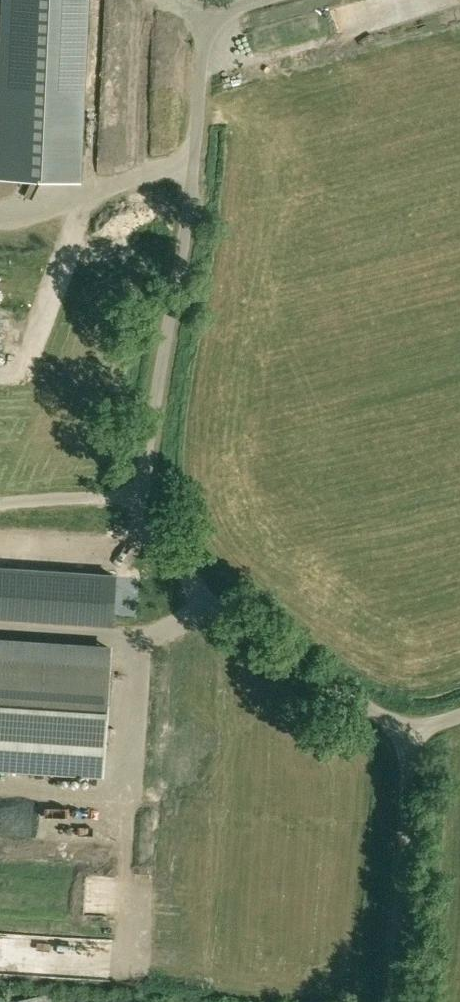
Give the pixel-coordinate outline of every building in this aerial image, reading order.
[(78,180),(87,0),(0,0),(0,177),(78,180)] [(103,773),(111,648),(0,639),(0,766),(103,773)]
